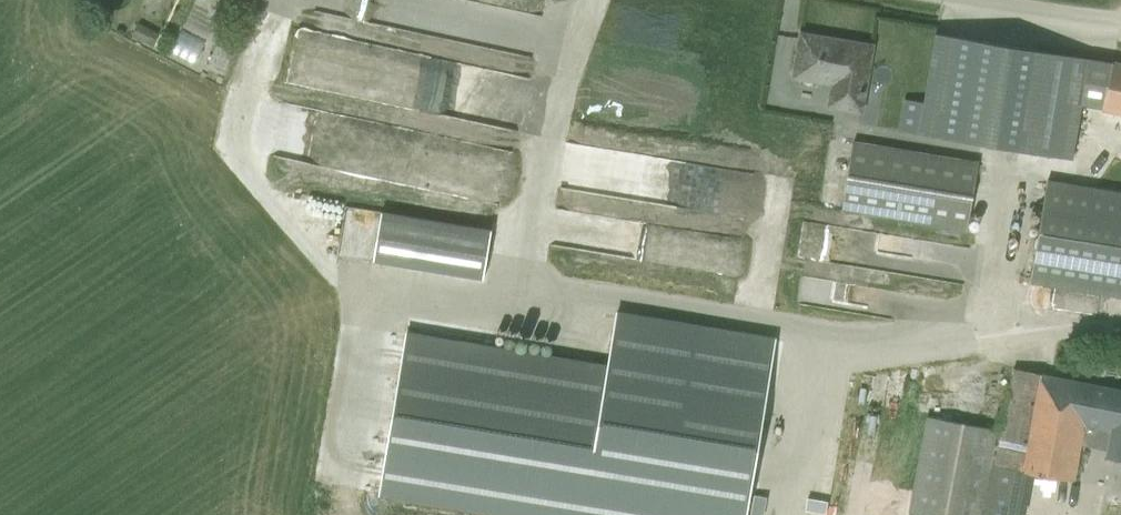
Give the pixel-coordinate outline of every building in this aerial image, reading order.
[(132,36),(151,45),(157,33),(138,23),(132,36)] [(859,113),(871,45),(802,33),(793,80),(828,86),(825,108),(859,113)] [(935,34),(923,103),(904,99),(897,131),(1072,160),(1081,103),(1120,112),(1120,65),(1113,64),(935,34)] [(209,64),(224,70),(232,52),(216,45),(209,64)] [(495,74),(509,76),(512,55),(498,53),(495,74)] [(853,142),(843,212),(966,232),(977,163),(853,142)] [(1120,296),(1120,193),(1047,180),(1031,279),(1120,296)] [(359,253),(469,268),(475,220),(365,206),(359,253)] [(665,266),(665,254),(644,253),(644,266),(665,266)] [(507,514),(751,514),(778,346),(617,321),(610,366),(407,333),(381,495),(507,514)] [(925,417),(907,514),(1024,514),(1032,473),(1074,481),(1081,445),(1105,449),(1104,458),(1120,461),(1120,389),(1013,369),(1001,431),(925,417)]
